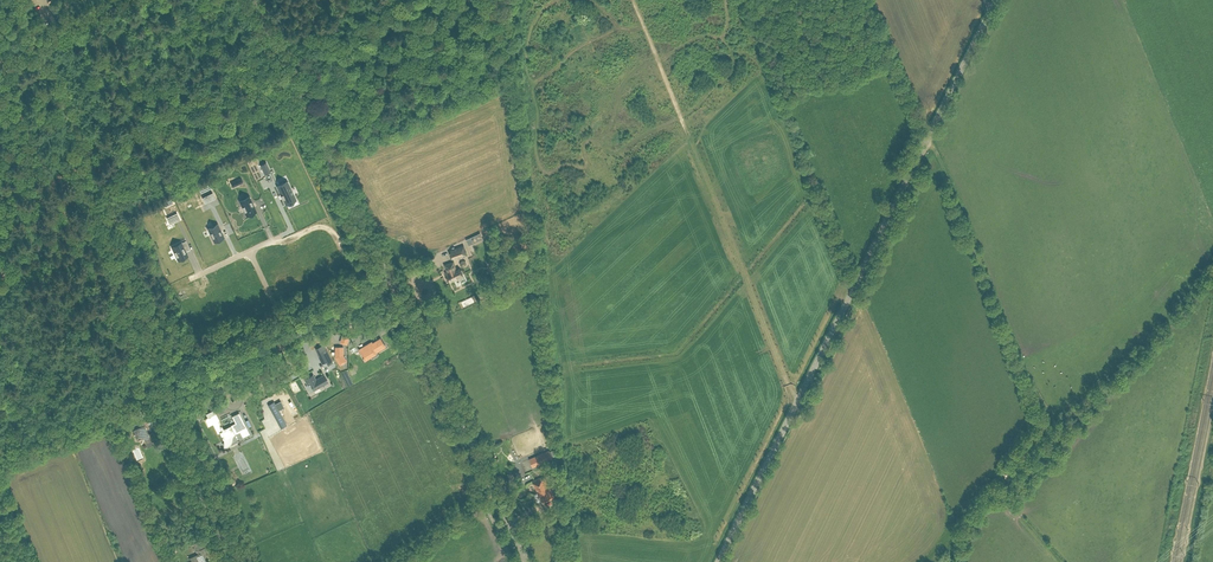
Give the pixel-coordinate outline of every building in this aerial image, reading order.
[(266,162),(260,165),(265,174),(270,171),(266,162)] [(287,180),(277,185),(281,194),(280,194),(280,195),(281,195),(283,198),(282,199),(283,199),(286,204),(290,202),(292,202),(291,201),(296,199),(287,180)] [(249,196),(239,200),(246,215),(256,211),(249,196)] [(177,213),(167,217),(170,224),(180,219),(177,213)] [(217,223),(208,228),(214,242),(224,237),(217,223)] [(181,242),(172,246),(178,260),(188,256),(181,242)] [(450,249),(450,250),(454,260),(468,255),(464,244),(463,245),(462,242),(459,243),(460,246),(450,249)] [(446,273),(448,277),(447,278),(447,279),(447,281),(449,281),(450,281),(450,282),(455,279),(456,280),(464,277),(460,268),(454,270),(451,263),(445,266),(447,272),(446,273)] [(241,286),(240,286),(237,280),(229,285),(230,288),(227,290),(231,299),(235,297),(236,301),(245,296),(242,291),(243,290),(241,286)] [(350,337),(342,335),(340,342),(348,344),(350,337)] [(372,341),(359,349),(365,359),(370,356),(370,354),(375,351),(375,352),(386,346),(381,338),(373,343),(372,341)] [(319,356),(322,363),(331,359),(323,345),(315,349),(319,356)] [(343,346),(336,346),(336,357),(340,364),(347,360),(343,354),(343,346)] [(304,380),(307,385),(310,383),(314,390),(328,382),(323,375),(316,379),(313,375),(304,380)] [(287,425),(274,401),(268,404),(281,428),(287,425)] [(129,412),(131,418),(152,409),(149,404),(129,412)] [(195,418),(213,409),(211,405),(208,406),(207,405),(193,413),(195,418)] [(205,413),(207,417),(205,418),(208,425),(213,423),(218,433),(220,432),(224,440),(224,439),(225,440),(226,441),(227,441),(228,441),(229,441),(230,440),(230,439),(230,438),(231,437),(232,436),(233,435),(234,434),(235,434),(240,431),(243,437),(250,433),(239,412),(232,416),(236,424),(231,426),(231,425),(225,428),(226,429),(223,430),(218,421),(219,420),(213,409),(205,413)] [(148,419),(146,416),(138,419),(141,426),(133,430),(135,436),(142,433),(148,447),(155,443),(151,433),(149,433),(144,421),(148,419)] [(533,466),(552,458),(548,450),(530,458),(533,466)] [(538,492),(549,486),(544,475),(533,481),(538,492)] [(555,497),(549,486),(538,492),(543,502),(555,497)] [(562,513),(560,498),(553,499),(554,505),(557,504),(558,513),(562,513)] [(190,558),(189,558),(191,561),(196,561),(198,561),(199,561),(208,561),(207,560),(205,561),(204,558),(205,558),(207,553),(201,540),(193,543),(197,552),(197,551),(198,554),(190,558)]
